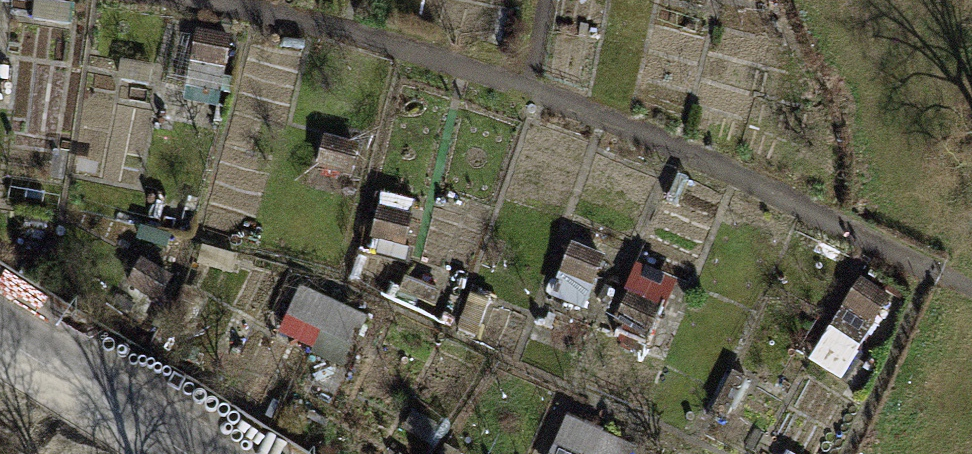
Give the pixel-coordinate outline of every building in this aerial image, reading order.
[(73,25),(75,5),(36,1),(34,21),(73,25)] [(187,89),(223,94),(231,36),(195,31),(187,89)] [(148,83),(151,66),(122,61),(119,79),(148,83)] [(353,176),(360,146),(325,138),(318,168),(353,176)] [(405,249),(414,220),(378,209),(369,238),(405,249)] [(550,300),(586,313),(606,258),(570,245),(550,300)] [(127,287),(158,303),(172,277),(142,260),(127,287)] [(400,295),(435,308),(442,291),(407,277),(400,295)] [(843,310),(871,327),(890,296),(862,279),(843,310)] [(345,368),(368,318),(301,288),(279,337),(345,368)] [(647,339),(661,309),(630,294),(616,325),(647,339)] [(841,384),(862,352),(831,331),(809,364),(841,384)] [(650,452),(566,419),(552,453),(649,453),(650,452)]
